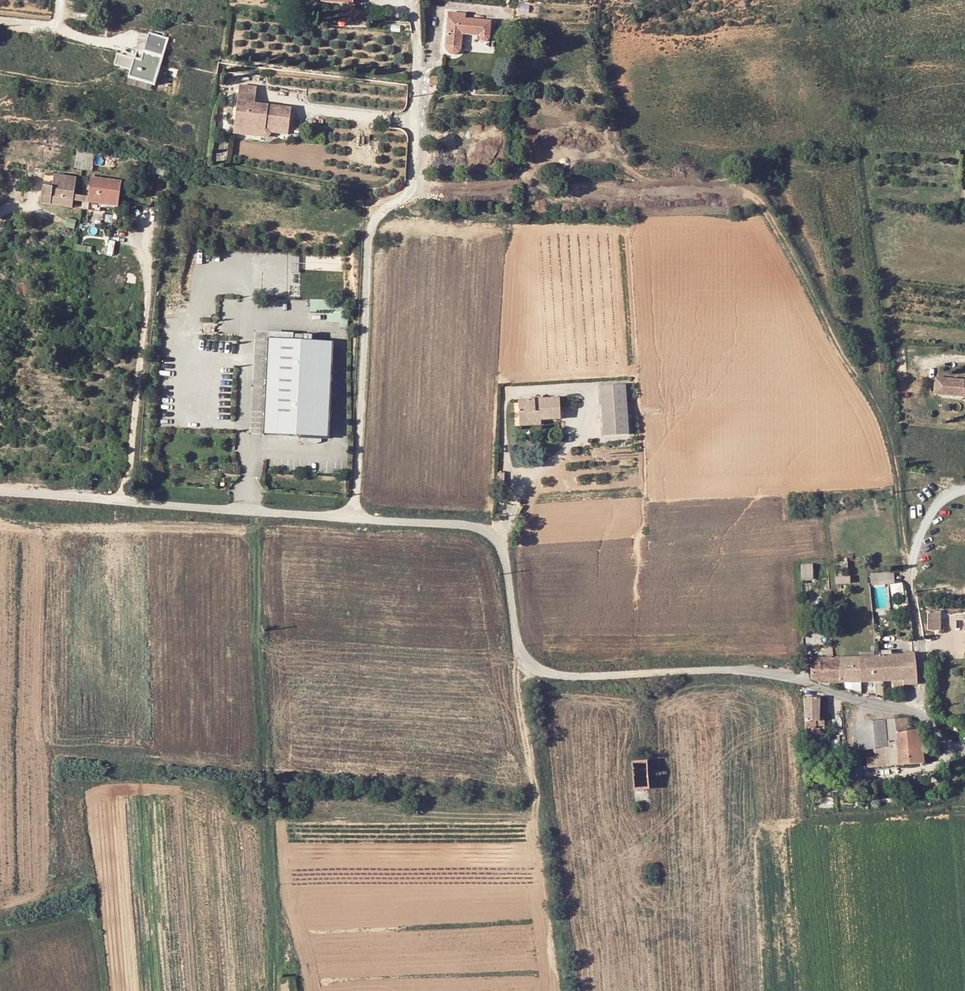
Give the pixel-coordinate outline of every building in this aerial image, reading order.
[(465,25),(465,21),(452,21),(451,55),(453,58),(455,59),(458,60),(461,60),(464,58),(465,56),(466,55),(466,51),(466,40),(484,41),(484,42),(486,44),(488,46),(490,46),(492,45),(494,43),(494,25),(471,24),(465,25)] [(114,53),(111,65),(129,70),(127,77),(156,84),(167,39),(149,34),(144,53),(139,52),(137,59),(114,53)] [(443,80),(432,80),(432,89),(443,89),(443,80)] [(257,87),(239,84),(233,133),(263,137),(272,133),(287,135),(291,107),(255,102),(257,87)] [(93,167),(93,152),(76,151),(76,166),(93,167)] [(56,183),(45,182),(44,197),(55,198),(56,193),(76,195),(79,172),(58,170),(57,174),(56,183)] [(57,174),(46,173),(45,182),(56,183),(57,174)] [(125,183),(94,178),(90,204),(121,208),(125,183)] [(267,338),(263,433),(327,436),(332,341),(267,338)] [(934,393),(960,395),(964,398),(964,378),(935,376),(934,393)] [(603,448),(628,447),(627,397),(602,397),(603,448)] [(542,432),(561,431),(560,409),(521,410),(521,432),(542,432)] [(800,563),(799,573),(810,569),(810,562),(800,563)] [(810,569),(799,573),(799,579),(810,579),(810,569)] [(893,597),(892,585),(871,587),(872,599),(893,597)] [(928,629),(941,629),(941,610),(928,610),(928,629)] [(907,647),(892,649),(896,680),(899,679),(900,687),(912,687),(907,647)] [(876,651),(879,681),(896,680),(892,649),(876,651)] [(854,655),(857,683),(879,681),(876,651),(865,652),(854,655)] [(854,655),(834,657),(835,684),(857,683),(854,655)] [(835,684),(834,657),(829,657),(807,658),(808,678),(816,686),(835,684)] [(804,696),(804,727),(816,727),(816,721),(820,720),(819,697),(804,696)] [(840,706),(831,706),(831,714),(840,715),(840,706)] [(911,730),(910,716),(896,717),(896,732),(911,730)] [(886,740),(897,739),(896,732),(896,717),(884,718),(886,740)] [(884,718),(872,719),(874,747),(885,746),(886,746),(886,740),(884,718)] [(855,748),(874,747),(872,719),(854,720),(855,748)] [(879,755),(879,765),(886,765),(922,763),(920,729),(911,730),(896,732),(897,739),(886,740),(886,746),(885,746),(885,755),(879,755)] [(885,755),(885,746),(874,747),(874,756),(879,755),(885,755)] [(880,767),(879,765),(879,755),(874,756),(867,757),(867,767),(880,767)] [(647,762),(632,763),(633,790),(649,789),(647,762)] [(281,990),(289,990),(288,978),(281,978),(281,990)]
